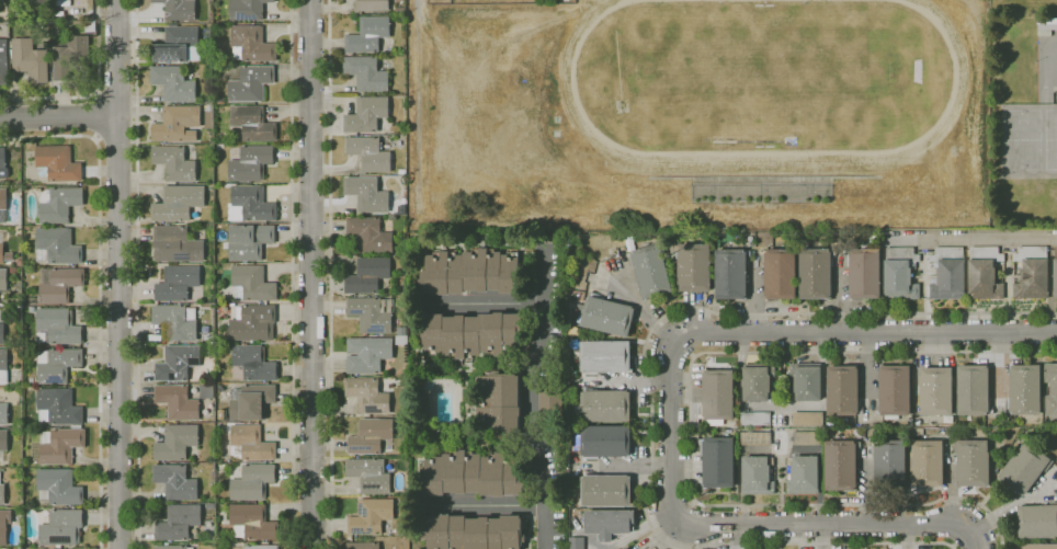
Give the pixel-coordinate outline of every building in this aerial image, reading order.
[(151,2),(151,0),(195,0),(195,20),(166,20),(166,2),(151,2)] [(230,20),(230,0),(275,0),(275,2),(263,2),(264,20),(230,20)] [(355,11),(355,0),(389,0),(389,11),(355,11)] [(379,52),(345,53),(345,34),(361,34),(361,16),(390,16),(390,37),(379,37),(379,52)] [(1037,19),(1056,19),(1056,24),(1052,24),(1052,30),(1037,30),(1037,19)] [(276,60),(242,60),(242,59),(234,59),(234,46),(231,46),(231,25),(263,25),(263,43),(276,43),(276,60)] [(187,61),(152,61),(152,44),(166,44),(166,27),(200,26),(200,47),(187,47),(187,61)] [(73,80),(55,80),(54,46),(69,46),(68,35),(89,35),(90,61),(72,61),(73,80)] [(31,82),(31,71),(13,72),(12,38),(34,37),(34,50),(48,50),(48,82),(31,82)] [(9,84),(0,85),(0,40),(8,39),(9,84)] [(389,92),(356,92),(356,75),(344,75),(344,56),(377,56),(377,71),(389,71),(389,92)] [(228,101),(228,80),(241,80),(241,66),(274,66),(274,83),(263,83),(263,101),(228,101)] [(196,102),(164,102),(164,84),(151,84),(151,67),(185,67),(185,81),(196,81),(196,102)] [(343,133),(343,114),(357,114),(357,96),(389,96),(389,117),(378,117),(378,133),(343,133)] [(277,140),(243,141),(243,126),(230,126),(230,105),(264,105),(264,123),(276,123),(277,140)] [(197,141),(152,140),(152,123),(163,123),(164,106),(197,106),(197,127),(185,127),(185,130),(197,130),(197,141)] [(214,128),(205,128),(205,112),(214,112),(214,128)] [(362,172),(362,155),(346,155),(346,137),(379,137),(379,142),(382,142),(382,148),(379,148),(379,151),(390,151),(391,172),(362,172)] [(49,182),(48,176),(42,178),(41,176),(38,174),(38,173),(37,171),(38,168),(36,168),(36,147),(71,146),(71,163),(82,163),(83,181),(49,182)] [(196,181),(167,182),(167,164),(152,164),(152,146),(185,146),(185,160),(196,160),(196,181)] [(264,181),(229,182),(229,160),(241,160),(241,146),(274,146),(274,163),(264,164),(264,181)] [(5,179),(0,179),(0,147),(5,147),(7,167),(9,169),(10,175),(5,179)] [(389,213),(357,213),(357,195),(344,195),(344,178),(378,178),(378,192),(389,192),(389,213)] [(190,221),(151,221),(151,203),(164,203),(164,185),(205,185),(205,207),(191,207),(190,221)] [(276,220),(228,220),(228,203),(232,203),(232,185),(263,185),(263,203),(276,203),(276,220)] [(70,224),(39,224),(39,203),(41,203),(41,201),(41,198),(41,196),(42,195),(42,193),(44,192),(46,190),(48,190),(49,190),(50,190),(50,188),(83,187),(83,206),(69,206),(70,224)] [(393,253),(357,253),(357,235),(348,236),(348,217),(380,217),(380,222),(384,222),(384,229),(380,229),(380,231),(393,231),(393,253)] [(204,261),(154,261),(154,240),(155,240),(155,226),(187,226),(187,240),(204,240),(204,261)] [(262,260),(229,260),(229,243),(231,243),(231,226),(275,226),(275,243),(262,243),(262,260)] [(83,263),(48,263),(48,262),(36,262),(36,228),(72,228),(71,245),(83,245),(83,263)] [(4,264),(0,264),(0,232),(3,232),(4,243),(4,253),(13,253),(13,260),(4,260),(4,264)] [(644,299),(636,268),(635,268),(632,256),(628,258),(627,253),(632,252),(632,251),(641,249),(640,245),(649,243),(649,247),(661,243),(673,291),(648,298),(644,299)] [(712,291),(681,291),(681,284),(679,284),(678,253),(675,253),(675,247),(680,247),(680,244),(712,243),(712,291)] [(849,299),(849,266),(849,255),(845,255),(845,250),(862,250),(862,244),(870,244),(870,249),(880,249),(880,298),(854,298),(854,299),(849,299)] [(930,299),(930,283),(936,283),(936,278),(937,278),(937,267),(940,267),(940,261),(929,261),(929,254),(935,254),(935,248),(964,247),(964,260),(965,260),(965,299),(930,299)] [(1004,298),(969,299),(969,260),(970,260),(970,247),(999,247),(999,254),(1004,254),(1004,261),(996,261),(996,265),(998,265),(998,283),(1004,283),(1004,298)] [(1013,298),(1013,283),(1022,283),(1021,268),(1023,268),(1023,261),(1013,261),(1013,253),(1019,253),(1019,247),(1047,247),(1047,259),(1052,259),(1053,293),(1048,293),(1048,298),(1013,298)] [(451,295),(441,295),(441,293),(422,293),(422,285),(420,285),(420,278),(422,278),(422,271),(428,271),(428,255),(434,255),(434,253),(441,253),(441,251),(450,251),(450,253),(456,253),(456,255),(465,255),(465,252),(473,252),(473,250),(479,250),(479,248),(489,248),(489,250),(495,250),(495,252),(502,252),(502,255),(508,255),(508,252),(519,252),(519,258),(520,258),(520,264),(521,264),(521,293),(500,293),(500,290),(489,290),(489,293),(479,293),(479,290),(465,290),(465,293),(451,293),(451,295)] [(920,299),(885,299),(885,260),(887,260),(887,248),(914,248),(914,254),(920,254),(920,262),(911,262),(911,267),(913,267),(913,283),(911,283),(911,284),(920,284),(920,299)] [(828,300),(828,298),(800,298),(800,249),(830,249),(830,251),(836,251),(836,254),(831,254),(831,300),(828,300)] [(747,300),(732,300),(732,299),(716,299),(716,250),(743,250),(743,251),(751,251),(751,266),(748,266),(748,296),(747,296),(747,300)] [(769,300),(765,300),(765,266),(763,266),(763,254),(761,254),(761,250),(796,250),(796,299),(769,299),(769,300)] [(379,293),(344,293),(344,275),(357,275),(357,259),(391,258),(391,278),(379,278),(379,293)] [(156,300),(156,282),(164,282),(164,265),(201,265),(201,287),(189,287),(189,300),(156,300)] [(277,300),(243,300),(243,299),(234,299),(234,286),(232,286),(232,265),(264,265),(264,283),(277,283),(277,300)] [(8,293),(0,293),(0,269),(8,268),(8,281),(9,281),(9,285),(8,285),(8,293)] [(69,304),(41,304),(41,268),(86,268),(84,286),(70,286),(69,304)] [(23,291),(13,289),(13,284),(22,281),(23,291)] [(628,338),(580,325),(582,320),(577,318),(578,317),(575,316),(578,304),(587,306),(590,291),(594,293),(593,296),(635,307),(635,308),(636,308),(628,338)] [(391,333),(360,334),(360,316),(348,316),(348,298),(380,297),(380,299),(393,299),(393,306),(391,306),(391,333)] [(274,340),(230,340),(230,328),(229,328),(229,323),(230,323),(230,320),(237,320),(237,307),(241,307),(241,305),(275,305),(275,322),(274,322),(274,340)] [(197,341),(167,341),(167,323),(154,323),(154,306),(186,306),(186,307),(196,307),(196,319),(197,319),(197,341)] [(82,344),(49,344),(49,342),(37,343),(37,309),(69,308),(69,310),(72,310),(73,325),(82,325),(82,328),(83,328),(83,342),(82,342),(82,344)] [(466,358),(457,358),(457,353),(452,353),(452,356),(444,356),(444,353),(437,353),(437,355),(428,355),(428,350),(427,350),(427,344),(424,344),(424,340),(421,340),(421,333),(424,333),(424,314),(444,314),(444,317),(456,317),(456,316),(466,316),(466,317),(479,317),(479,313),(496,313),(496,312),(504,312),(504,313),(524,313),(524,321),(525,321),(525,328),(523,328),(523,336),(519,336),(519,352),(511,352),(511,354),(504,354),(504,356),(496,356),(496,355),(489,355),(489,352),(481,352),(481,355),(473,355),(473,357),(466,357),(466,358)] [(396,344),(396,335),(408,335),(408,344),(396,344)] [(380,374),(348,374),(346,356),(359,355),(359,353),(348,353),(348,339),(394,338),(394,358),(380,358),(380,374)] [(583,376),(583,370),(581,370),(581,361),(575,361),(575,350),(581,350),(581,342),(630,341),(630,363),(632,363),(632,373),(586,373),(587,376),(583,376)] [(277,380),(245,380),(245,366),(232,366),(232,345),(241,345),(241,344),(248,344),(248,345),(262,345),(262,347),(265,347),(265,363),(277,363),(277,380)] [(189,380),(155,380),(155,363),(164,363),(164,345),(201,345),(201,366),(189,366),(189,380)] [(68,384),(38,385),(38,364),(37,364),(37,351),(49,351),(49,350),(83,348),(83,367),(68,367),(68,384)] [(743,401),(743,364),(775,364),(775,377),(771,377),(771,385),(774,385),(774,399),(769,399),(769,401),(743,401)] [(796,401),(796,392),(795,392),(795,384),(789,384),(789,364),(820,364),(820,367),(821,367),(821,400),(796,401)] [(1042,414),(1011,414),(1011,413),(1005,414),(1005,409),(1009,409),(1009,398),(1010,398),(1010,364),(1013,364),(1013,365),(1041,365),(1042,414)] [(1045,364),(1056,364),(1056,414),(1047,414),(1047,396),(1050,396),(1050,393),(1052,393),(1052,382),(1045,382),(1045,364)] [(899,420),(885,420),(885,415),(880,415),(880,414),(875,414),(875,410),(878,410),(878,399),(879,399),(879,365),(883,365),(883,366),(910,366),(911,412),(909,412),(909,415),(899,415),(899,420)] [(988,414),(958,415),(958,366),(987,365),(987,368),(989,368),(989,398),(990,398),(991,410),(993,410),(993,414),(988,414)] [(857,415),(828,415),(828,366),(856,366),(856,369),(859,369),(859,399),(861,399),(861,410),(863,410),(863,414),(857,414),(857,415)] [(921,415),(921,409),(920,409),(920,375),(921,375),(921,368),(952,367),(953,415),(921,415)] [(520,436),(505,436),(505,435),(497,435),(497,433),(482,433),(482,430),(481,430),(481,422),(482,422),(482,416),(478,416),(478,408),(479,408),(479,400),(485,400),(485,386),(479,386),(479,377),(484,377),(484,375),(489,375),(489,374),(493,374),(493,370),(500,370),(500,374),(516,374),(516,376),(520,376),(520,407),(521,407),(521,416),(520,416),(520,436)] [(724,425),(706,425),(706,420),(703,420),(703,373),(704,373),(704,370),(735,370),(735,388),(734,388),(734,420),(724,420),(724,425)] [(390,413),(359,413),(359,397),(345,397),(345,379),(379,378),(379,392),(390,392),(390,413)] [(201,420),(168,421),(168,403),(155,403),(155,386),(189,385),(189,400),(201,399),(201,420)] [(214,399),(201,399),(201,385),(214,385),(214,399)] [(265,421),(229,420),(229,399),(231,399),(231,388),(242,388),(242,385),(276,385),(276,403),(265,403),(265,421)] [(630,421),(582,421),(582,412),(575,412),(575,409),(568,409),(568,403),(577,403),(577,402),(581,402),(581,392),(584,392),(584,390),(582,390),(582,387),(587,387),(587,390),(598,390),(628,390),(628,392),(630,392),(630,421)] [(83,424),(50,424),(50,421),(39,421),(39,410),(37,410),(37,389),(73,389),(73,407),(83,407),(83,424)] [(9,424),(0,424),(0,403),(9,403),(9,424)] [(771,425),(741,425),(741,412),(771,412),(771,425)] [(806,426),(803,426),(803,425),(794,425),(794,412),(823,412),(823,425),(806,425),(806,426)] [(382,454),(349,454),(349,436),(359,436),(359,421),(361,421),(361,419),(394,419),(394,439),(382,439),(382,454)] [(187,460),(155,460),(155,443),(166,442),(166,425),(198,425),(198,446),(186,446),(187,460)] [(276,460),(242,460),(242,459),(229,459),(229,445),(231,445),(231,425),(261,425),(261,442),(276,442),(276,460)] [(588,461),(583,461),(583,456),(582,456),(581,425),(630,425),(630,447),(633,447),(633,458),(630,458),(600,458),(600,459),(588,459),(588,461)] [(72,465),(41,465),(41,432),(52,432),(52,430),(86,428),(86,447),(72,447),(72,465)] [(4,461),(0,461),(0,430),(9,430),(9,450),(4,450),(4,461)] [(771,445),(741,445),(741,432),(771,432),(771,445)] [(822,445),(794,444),(794,432),(822,432),(822,445)] [(707,489),(703,489),(703,456),(702,456),(702,444),(698,444),(698,439),(705,439),(705,438),(735,438),(735,461),(737,461),(737,487),(707,487),(707,489)] [(855,490),(826,490),(826,441),(855,441),(855,444),(857,444),(857,488),(855,488),(855,490)] [(906,488),(873,488),(872,460),(875,460),(875,457),(873,457),(873,446),(871,446),(871,442),(876,442),(876,441),(906,441),(906,488)] [(944,487),(913,487),(913,481),(911,481),(911,453),(912,453),(912,441),(943,441),(944,487)] [(989,485),(958,487),(957,453),(955,453),(954,441),(989,441),(989,453),(990,453),(990,484),(989,484),(989,485)] [(1024,496),(998,477),(1018,449),(1020,450),(1026,442),(1052,459),(1024,496)] [(497,496),(497,495),(480,495),(480,492),(467,492),(467,494),(457,494),(457,492),(445,492),(445,494),(427,494),(427,491),(423,491),(423,476),(422,476),(422,468),(424,468),(424,465),(427,465),(427,459),(428,459),(428,454),(440,454),(440,457),(444,457),(444,454),(452,454),(452,457),(457,456),(457,450),(467,450),(467,451),(474,451),(474,454),(482,454),(482,457),(490,457),(490,455),(496,455),(496,454),(505,454),(505,455),(512,455),(512,457),(519,457),(519,473),(525,473),(525,489),(524,489),(524,495),(505,495),(505,496),(497,496)] [(775,494),(743,494),(743,457),(769,456),(769,458),(774,458),(774,466),(770,466),(770,481),(775,481),(775,494)] [(819,494),(786,494),(786,481),(792,481),(792,465),(788,465),(788,458),(793,458),(793,456),(819,456),(819,494)] [(391,494),(361,494),(361,477),(345,477),(345,459),(385,459),(385,473),(391,473),(391,494)] [(198,500),(166,500),(166,483),(154,483),(154,465),(187,465),(187,479),(198,479),(198,500)] [(266,500),(230,500),(230,479),(242,479),(242,465),(275,465),(275,482),(266,482),(266,500)] [(83,504),(50,504),(50,499),(39,499),(39,491),(37,491),(37,469),(73,469),(73,487),(83,487),(83,504)] [(582,506),(582,501),(577,501),(577,487),(582,487),(582,477),(583,477),(583,471),(588,471),(588,476),(628,476),(628,477),(630,477),(630,506),(582,506)] [(382,535),(349,535),(349,516),(359,516),(359,500),(395,500),(395,521),(382,521),(382,535)] [(155,539),(155,522),(168,522),(168,504),(201,504),(201,526),(189,526),(189,539),(155,539)] [(279,539),(245,539),(245,537),(234,537),(234,525),(230,525),(230,504),(265,504),(265,522),(279,522),(279,539)] [(1018,506),(1056,504),(1056,537),(1019,538),(1018,506)] [(8,546),(0,546),(0,510),(12,510),(12,523),(8,523),(8,546)] [(61,548),(56,548),(56,546),(39,546),(39,524),(50,524),(49,510),(82,510),(82,511),(84,511),(84,526),(83,526),(83,527),(80,527),(80,544),(77,544),(77,545),(61,546),(61,548)] [(601,541),(601,540),(599,540),(599,533),(587,533),(587,511),(636,511),(636,524),(634,524),(634,531),(632,531),(632,534),(623,534),(614,534),(614,537),(613,537),(613,541),(601,541)] [(521,546),(521,548),(428,548),(428,545),(423,545),(423,516),(442,516),(442,514),(452,514),(452,516),(466,516),(466,519),(481,519),(481,517),(490,517),(490,518),(502,518),(502,516),(521,516),(522,518),(523,518),(523,537),(525,537),(525,541),(522,542),(522,546),(521,546)] [(584,537),(584,548),(569,548),(569,537),(584,537)]
